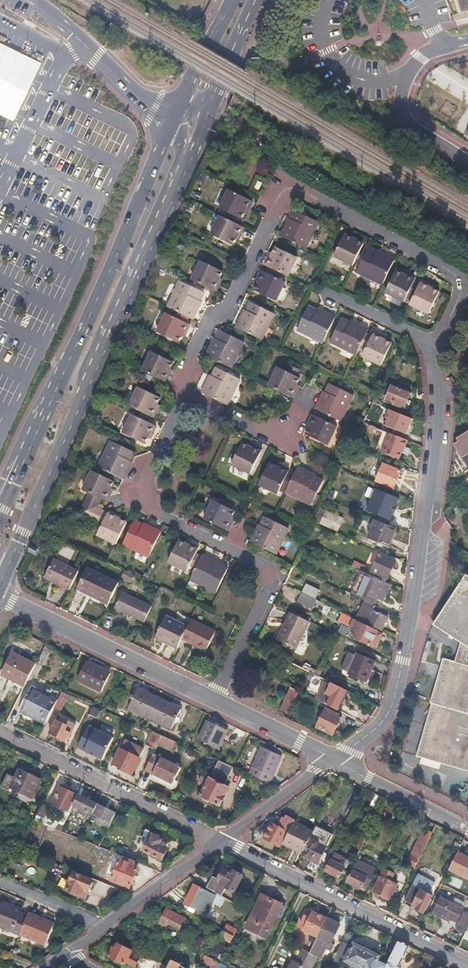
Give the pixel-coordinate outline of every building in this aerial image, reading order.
[(456,15),(467,12),(467,0),(452,0),(456,15)] [(252,204),(228,192),(219,211),(241,221),(247,209),(249,210),(252,204)] [(287,224),(286,224),(278,240),(303,252),(316,226),(300,218),(294,215),(292,214),(287,224)] [(242,229),(218,217),(209,236),(231,247),(237,235),(239,236),(242,229)] [(353,239),(346,235),(333,259),(352,268),(363,247),(352,241),(353,239)] [(267,261),(265,260),(261,267),(266,270),(277,275),(285,279),(293,261),(272,250),(267,261)] [(377,255),(369,251),(357,275),(382,287),(394,262),(377,254),(377,255)] [(220,273),(198,263),(189,282),(213,293),(217,285),(215,284),(220,273)] [(255,281),(257,282),(252,293),(273,303),(282,285),(274,281),(277,275),(266,270),(263,275),(259,273),(255,281)] [(407,280),(396,274),(386,294),(404,304),(408,296),(413,298),(418,288),(413,285),(415,281),(409,277),(407,280)] [(418,288),(413,298),(410,306),(428,316),(439,296),(427,290),(429,287),(421,283),(418,288)] [(202,296),(178,284),(166,309),(175,314),(186,319),(191,321),(199,305),(198,304),(202,296)] [(243,314),(241,313),(233,330),(259,343),(271,317),(247,305),(243,314)] [(314,313),(306,309),(294,332),(320,345),(332,320),(315,311),(314,313)] [(172,319),(164,315),(155,334),(177,345),(182,334),(185,335),(188,327),(184,325),(186,319),(175,314),(172,319)] [(348,324),(340,320),(328,344),(354,357),(358,347),(364,335),(366,331),(349,322),(348,324)] [(214,342),(213,341),(205,358),(229,370),(242,345),(218,334),(214,342)] [(364,335),(358,347),(364,350),(360,358),(379,367),(389,346),(377,340),(379,338),(372,335),(370,338),(364,335)] [(171,364),(150,354),(141,373),(164,384),(167,377),(165,376),(171,364)] [(210,379),(208,378),(200,395),(225,408),(238,382),(214,370),(210,379)] [(298,381),(276,370),(267,389),(291,401),(295,393),(292,392),(298,381)] [(410,392),(393,385),(386,402),(403,409),(410,392)] [(324,395),(323,394),(318,404),(314,411),(318,413),(331,420),(340,424),(352,399),(328,387),(324,395)] [(158,400),(136,389),(127,408),(135,412),(147,417),(151,420),(155,412),(153,411),(158,400)] [(381,407),(372,404),(369,408),(379,412),(381,407)] [(133,418),(129,416),(121,435),(142,445),(148,433),(150,435),(153,428),(144,423),(147,417),(135,412),(133,418)] [(386,419),(389,420),(386,428),(405,435),(411,421),(389,412),(386,419)] [(308,424),(310,425),(304,436),(327,448),(336,430),(328,426),(331,420),(318,413),(315,419),(311,417),(308,424)] [(378,421),(365,415),(362,423),(374,429),(378,421)] [(374,429),(362,423),(358,431),(371,436),(374,429)] [(408,440),(390,434),(382,454),(398,461),(401,454),(402,449),(404,450),(408,440)] [(131,454),(107,443),(95,468),(120,480),(128,464),(127,463),(131,454)] [(251,451),(239,445),(229,468),(248,477),(259,453),(252,449),(251,451)] [(459,458),(467,472),(467,453),(459,458)] [(400,469),(384,463),(377,480),(393,487),(400,469)] [(279,472),(267,467),(257,488),(276,497),(280,489),(285,492),(291,480),(285,477),(287,472),(280,469),(279,472)] [(296,470),(291,480),(285,492),(284,494),(310,506),(321,483),(312,478),(313,477),(296,469),(296,470)] [(111,483),(89,472),(80,491),(89,495),(99,500),(105,503),(108,497),(105,496),(111,483)] [(399,498),(376,489),(367,511),(389,520),(392,513),(396,506),(399,498)] [(99,500),(89,495),(79,516),(94,511),(99,500)] [(233,515),(211,505),(203,522),(226,534),(230,527),(228,526),(233,515)] [(94,511),(79,516),(101,527),(106,516),(95,510),(94,511)] [(106,516),(101,527),(97,538),(115,546),(125,524),(113,519),(115,516),(108,513),(106,516)] [(341,520),(325,513),(319,526),(335,533),(341,520)] [(258,529),(257,528),(252,537),(249,544),(275,557),(287,531),(263,520),(258,529)] [(398,529),(376,521),(369,539),(390,548),(398,529)] [(141,527),(133,523),(122,547),(147,559),(160,533),(142,525),(141,527)] [(188,548),(177,543),(167,564),(185,573),(189,566),(195,569),(200,559),(193,556),(197,549),(189,546),(188,548)] [(395,562),(379,554),(371,571),(387,579),(395,562)] [(200,559),(195,569),(189,581),(214,594),(226,571),(217,566),(218,565),(201,556),(200,559)] [(76,573),(52,561),(42,579),(68,592),(76,573)] [(117,584),(86,569),(75,590),(107,606),(117,584)] [(364,572),(361,571),(350,594),(366,601),(373,605),(377,598),(382,600),(390,585),(364,572)] [(122,572),(120,578),(130,583),(133,577),(122,572)] [(467,647),(467,576),(466,575),(433,625),(460,642),(467,647)] [(319,590),(306,584),(302,592),(315,598),(319,590)] [(302,593),(298,601),(311,607),(315,599),(302,593)] [(151,608),(122,594),(114,609),(144,623),(151,608)] [(373,605),(366,601),(357,620),(381,631),(388,617),(380,613),(382,609),(373,605)] [(309,622),(289,612),(275,639),(296,649),(309,622)] [(186,629),(164,618),(154,639),(176,650),(181,641),(186,629)] [(190,621),(186,629),(181,641),(190,645),(191,644),(205,651),(214,633),(190,621)] [(355,629),(352,636),(369,645),(370,644),(375,647),(382,634),(354,621),(351,627),(355,629)] [(467,666),(467,647),(460,642),(455,662),(467,666)] [(49,652),(43,649),(37,661),(40,662),(43,664),(49,652)] [(36,663),(12,651),(4,667),(9,669),(15,672),(14,675),(27,681),(36,663)] [(357,656),(350,653),(342,669),(349,672),(348,674),(366,683),(376,662),(358,653),(357,656)] [(455,662),(442,658),(429,703),(432,703),(416,758),(467,772),(467,666),(455,662)] [(109,673),(86,661),(77,679),(100,692),(109,673)] [(324,682),(315,699),(338,711),(348,691),(331,683),(330,685),(324,682)] [(37,686),(32,684),(20,708),(46,721),(53,707),(56,700),(46,695),(48,693),(43,690),(41,693),(35,690),(37,686)] [(152,696),(140,690),(130,709),(169,728),(179,709),(167,703),(152,696)] [(61,691),(56,700),(53,707),(57,709),(60,711),(68,694),(61,691)] [(297,697),(288,692),(279,710),(288,714),(297,697)] [(342,717),(327,709),(317,728),(333,736),(342,717)] [(65,724),(56,720),(49,732),(66,741),(70,733),(67,731),(69,728),(72,729),(74,724),(67,721),(65,724)] [(227,732),(206,722),(197,740),(217,750),(227,732)] [(102,759),(113,737),(87,725),(76,747),(102,759)] [(161,735),(151,731),(145,744),(154,749),(156,744),(161,735)] [(175,742),(161,735),(156,744),(171,751),(175,742)] [(125,740),(121,748),(113,764),(131,774),(143,749),(125,740)] [(280,758),(261,749),(249,775),(268,784),(280,758)] [(171,786),(172,783),(180,767),(152,753),(144,769),(152,773),(150,775),(171,786)] [(218,761),(209,779),(224,787),(233,768),(218,761)] [(16,776),(8,772),(1,786),(9,790),(10,788),(30,798),(39,781),(19,770),(16,776)] [(197,783),(198,787),(202,789),(199,796),(208,801),(218,806),(227,788),(224,787),(209,779),(204,777),(200,777),(197,783)] [(76,796),(58,787),(50,803),(69,812),(72,805),(76,796)] [(380,796),(374,793),(368,805),(374,808),(380,796)] [(76,796),(72,805),(78,808),(76,813),(84,817),(86,812),(91,815),(95,805),(76,796)] [(48,807),(41,804),(33,819),(41,822),(48,807)] [(91,815),(97,818),(95,823),(103,826),(101,830),(105,832),(113,814),(95,805),(91,815)] [(277,825),(271,822),(262,837),(278,846),(286,831),(288,833),(294,823),(295,821),(285,815),(283,818),(281,817),(277,825)] [(294,823),(288,833),(283,843),(292,848),(301,853),(312,831),(305,827),(304,828),(294,823)] [(332,834),(315,826),(312,831),(301,853),(300,855),(309,859),(317,863),(332,834)] [(149,832),(143,830),(140,836),(147,838),(149,832)] [(429,834),(423,830),(406,862),(414,866),(429,834)] [(149,832),(147,838),(141,851),(161,860),(165,850),(164,849),(165,847),(164,843),(163,842),(164,839),(155,835),(149,832)] [(365,838),(360,836),(350,855),(355,858),(365,838)] [(128,852),(116,847),(114,852),(122,856),(125,857),(128,852)] [(457,850),(448,868),(467,878),(467,856),(457,850)] [(341,857),(333,854),(325,870),(332,874),(339,877),(344,867),(338,864),(341,857)] [(120,860),(119,860),(111,880),(129,888),(138,867),(133,865),(134,861),(125,857),(122,856),(120,860)] [(370,867),(358,862),(348,882),(354,885),(361,888),(364,884),(367,886),(374,872),(369,869),(370,867)] [(217,880),(213,878),(207,888),(216,893),(221,896),(225,888),(233,893),(242,875),(237,873),(233,870),(233,869),(231,868),(228,869),(226,872),(223,870),(217,880)] [(392,874),(383,869),(372,891),(380,895),(387,899),(395,884),(389,881),(392,874)] [(417,873),(411,885),(403,900),(416,906),(415,908),(419,910),(423,912),(431,895),(428,893),(431,887),(434,882),(417,873)] [(90,881),(73,874),(66,891),(83,898),(90,881)] [(215,896),(193,885),(184,903),(206,914),(212,903),(220,907),(224,898),(221,896),(216,893),(215,896)] [(270,899),(261,894),(245,926),(265,936),(280,904),(270,899)] [(461,907),(440,896),(431,912),(440,917),(441,914),(448,917),(454,920),(461,907)] [(1,905),(0,908),(0,929),(19,937),(27,918),(20,915),(21,912),(1,905)] [(183,918),(165,908),(160,919),(178,928),(183,918)] [(304,913),(299,923),(305,926),(303,929),(317,936),(326,918),(312,911),(311,913),(310,916),(304,913)] [(465,912),(457,929),(464,933),(467,926),(467,924),(467,914),(465,912)] [(28,915),(27,918),(19,937),(44,947),(53,925),(28,915)] [(326,918),(317,936),(309,953),(301,967),(312,967),(317,957),(320,958),(326,947),(332,950),(334,944),(330,942),(339,924),(333,921),(326,918)] [(237,929),(229,925),(225,932),(233,936),(237,929)] [(222,938),(217,935),(213,943),(226,950),(233,936),(225,932),(222,938)] [(386,964),(384,967),(400,967),(398,966),(403,956),(409,946),(398,940),(386,964)] [(347,944),(342,941),(331,962),(335,964),(338,958),(340,959),(347,944)] [(119,942),(118,944),(131,951),(132,949),(119,942)] [(113,948),(109,956),(132,967),(134,967),(141,953),(132,949),(131,951),(118,944),(115,949),(113,948)] [(353,944),(344,962),(356,967),(384,967),(386,964),(376,960),(378,956),(365,950),(353,944)] [(293,962),(291,967),(301,967),(309,953),(303,950),(296,963),(293,962)] [(211,966),(210,967),(217,967),(220,963),(204,955),(201,961),(211,966)]
